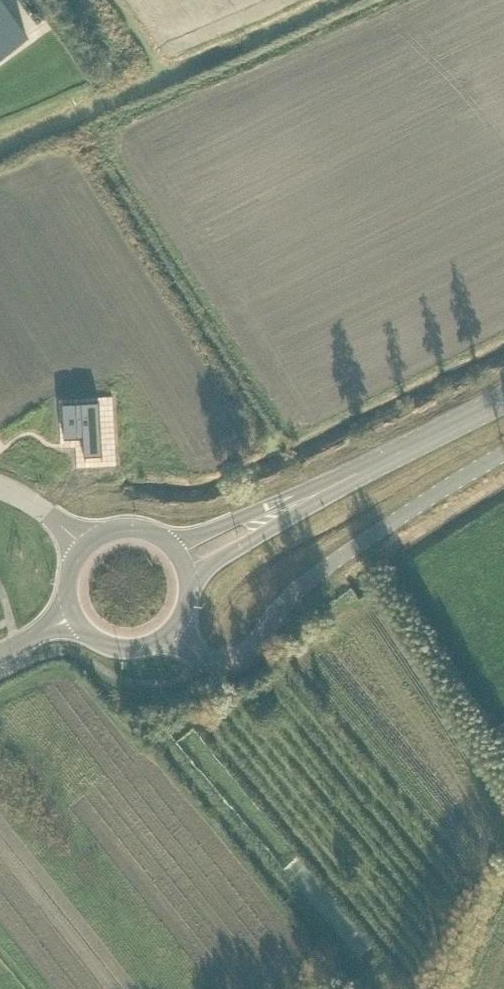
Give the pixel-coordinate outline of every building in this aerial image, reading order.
[(26,36),(0,0),(0,55),(26,36)] [(65,402),(65,437),(79,437),(79,436),(84,436),(84,456),(102,456),(102,453),(102,412),(102,405),(102,403),(102,402),(101,402),(85,402),(84,402),(84,403),(79,403),(79,402),(65,402)]
